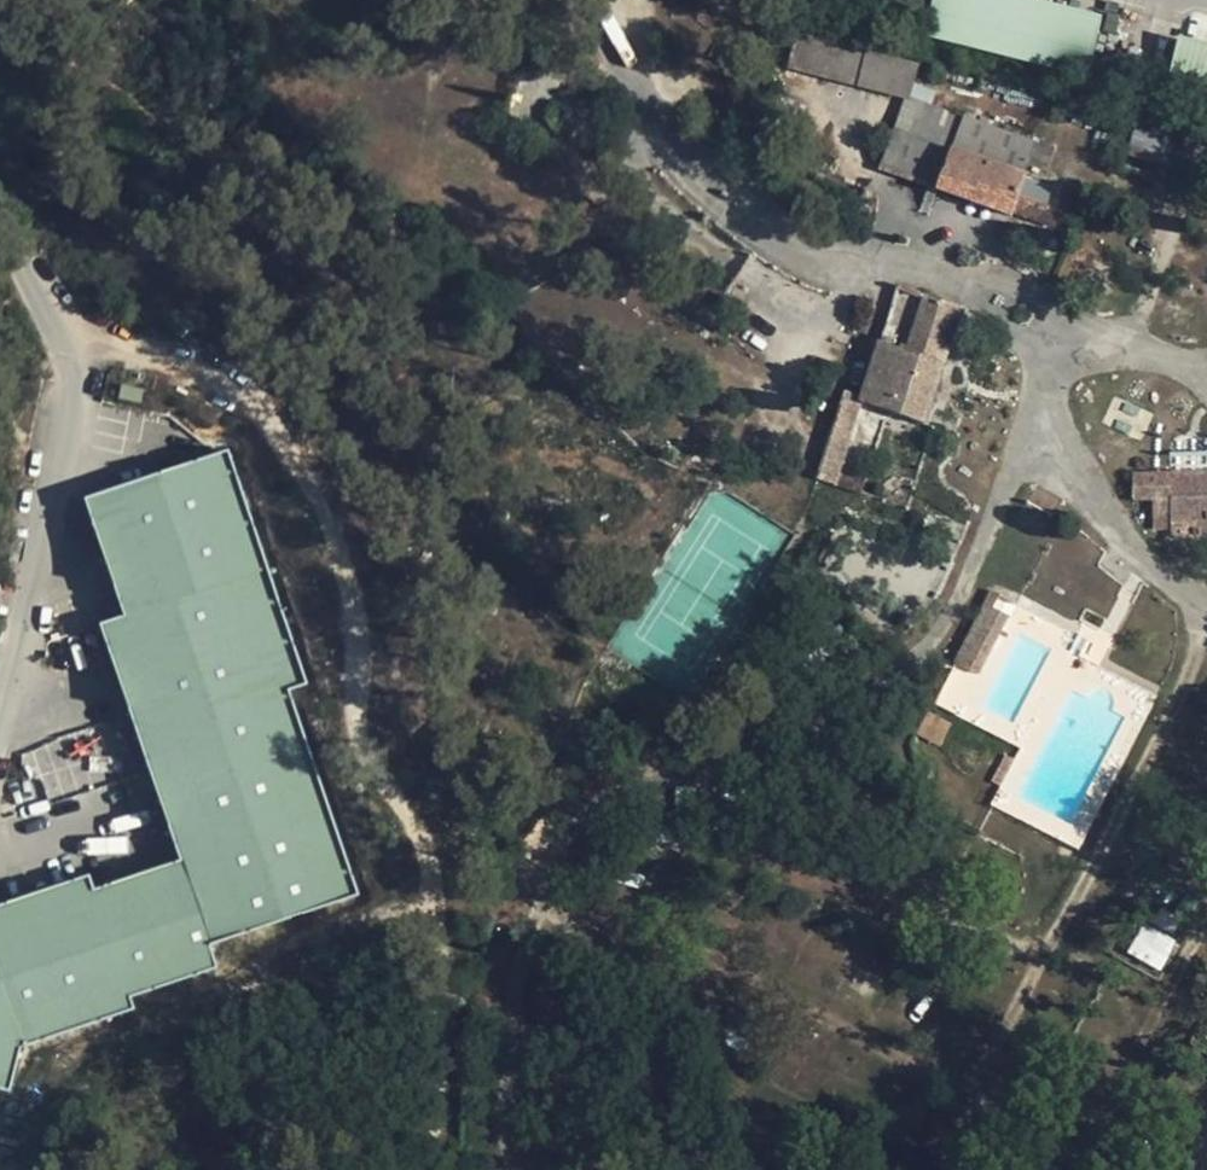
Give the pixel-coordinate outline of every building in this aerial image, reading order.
[(1019,0),(932,0),(921,38),(1086,84),(1103,24),(1019,0)] [(834,55),(922,75),(924,66),(838,37),(834,55)] [(1175,37),(1160,95),(1206,107),(1206,45),(1175,37)] [(922,75),(834,55),(828,76),(913,104),(922,75)] [(955,157),(958,146),(965,120),(913,105),(901,139),(955,157)] [(1132,129),(1130,153),(1160,154),(1162,130),(1132,129)] [(945,190),(955,157),(901,139),(890,173),(945,190)] [(955,157),(945,190),(1026,216),(1040,171),(958,146),(955,157)] [(962,305),(922,292),(905,344),(946,357),(962,305)] [(924,420),(946,357),(905,344),(881,336),(859,397),(924,420)] [(835,389),(806,471),(832,480),(859,397),(835,389)] [(1131,471),(1131,501),(1152,500),(1153,530),(1171,529),(1171,537),(1206,536),(1206,469),(1131,471)] [(0,911),(0,996),(21,1053),(135,1018),(129,1003),(219,974),(212,952),(360,904),(247,577),(98,625),(178,869),(92,896),(85,881),(0,911)] [(1016,602),(993,589),(955,659),(978,672),(1016,602)] [(1126,952),(1160,971),(1177,942),(1143,922),(1126,952)]
